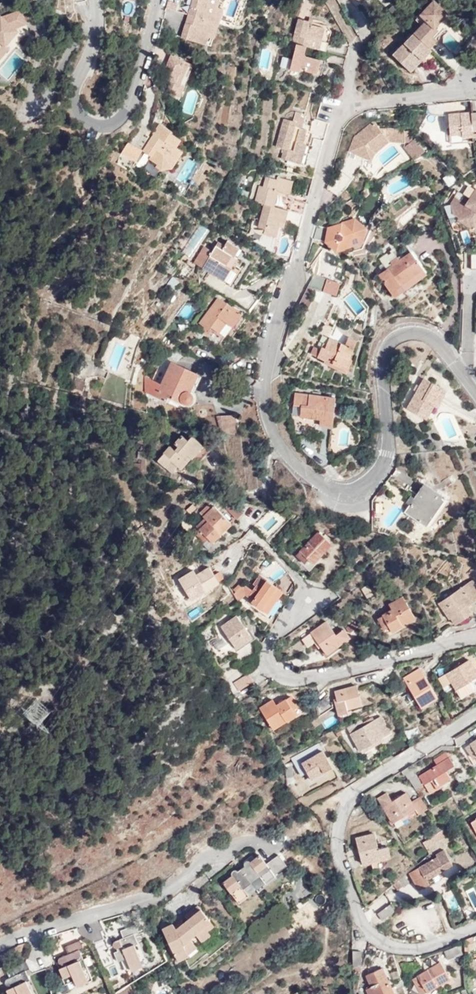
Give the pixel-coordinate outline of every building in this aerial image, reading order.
[(218,0),(194,0),(192,8),(205,12),(203,20),(213,23),(219,4),(220,1),(218,0)] [(310,16),(313,0),(303,0),(300,15),(310,16)] [(428,22),(415,35),(425,45),(433,38),(439,32),(436,29),(447,19),(451,23),(454,21),(436,3),(423,17),(428,22)] [(219,4),(213,23),(218,25),(220,23),(221,21),(222,19),(223,17),(223,16),(223,14),(223,13),(223,11),(223,10),(221,9),(223,5),(219,4)] [(205,12),(192,8),(189,16),(201,20),(203,20),(205,12)] [(11,38),(17,44),(23,37),(28,35),(24,25),(25,25),(20,11),(1,18),(0,18),(0,46),(1,44),(4,47),(11,38)] [(189,16),(187,24),(199,27),(201,20),(189,16)] [(294,43),(297,44),(307,47),(312,49),(314,40),(322,42),(325,30),(309,25),(309,21),(300,19),(294,43)] [(203,20),(201,20),(199,27),(187,24),(184,35),(188,36),(187,40),(206,46),(207,43),(207,42),(213,23),(203,20)] [(330,28),(309,21),(309,25),(325,30),(322,42),(319,51),(327,53),(332,32),(331,32),(330,28)] [(460,26),(454,21),(451,23),(449,26),(455,31),(460,26)] [(207,42),(207,43),(210,44),(212,40),(214,40),(215,38),(216,37),(217,35),(218,32),(218,30),(218,27),(218,25),(213,23),(207,42)] [(425,45),(415,35),(395,56),(402,64),(407,60),(416,69),(433,52),(430,50),(425,45)] [(433,38),(425,45),(430,50),(438,42),(433,38)] [(314,40),(312,49),(319,51),(322,42),(314,40)] [(307,47),(297,44),(290,69),(300,72),(301,68),(304,68),(308,71),(317,74),(321,60),(304,55),(307,47)] [(168,73),(165,79),(162,86),(169,89),(181,94),(193,66),(170,56),(164,71),(168,73)] [(282,56),(280,66),(288,68),(290,57),(282,56)] [(321,60),(317,74),(322,75),(326,62),(321,60)] [(407,60),(402,64),(412,73),(416,69),(407,60)] [(181,94),(169,89),(167,94),(179,98),(181,94)] [(296,113),(293,124),(298,125),(297,128),(303,130),(306,117),(296,113)] [(473,114),(451,116),(453,137),(465,136),(465,139),(475,138),(475,137),(475,136),(473,114)] [(311,133),(327,138),(332,122),(318,118),(315,118),(311,133)] [(373,121),(354,136),(349,150),(363,156),(368,145),(383,134),(388,141),(405,142),(405,130),(404,127),(378,127),(373,121)] [(298,125),(293,124),(285,122),(278,149),(286,151),(283,160),(299,164),(302,153),(306,155),(309,146),(304,145),(308,131),(303,130),(297,128),(298,125)] [(152,145),(148,143),(142,152),(150,158),(149,159),(158,165),(161,167),(167,158),(173,162),(179,151),(175,148),(179,141),(170,135),(171,133),(159,125),(152,135),(153,136),(157,138),(152,145)] [(383,134),(368,145),(363,156),(370,159),(373,152),(388,141),(383,134)] [(153,136),(148,143),(152,145),(157,138),(153,136)] [(411,141),(405,146),(415,159),(426,152),(415,138),(411,141)] [(126,141),(121,155),(137,161),(142,147),(126,141)] [(161,167),(158,165),(154,170),(172,169),(176,163),(177,164),(184,154),(179,151),(173,162),(167,158),(161,167)] [(287,225),(301,230),(304,223),(305,217),(293,213),(276,207),(280,194),(287,196),(291,182),(280,179),(279,181),(269,179),(266,189),(263,188),(258,203),(267,206),(260,228),(267,230),(266,234),(278,238),(280,228),(281,224),(287,225)] [(291,182),(287,196),(291,197),(295,183),(291,182)] [(475,231),(475,230),(475,189),(470,198),(466,204),(467,205),(459,217),(458,219),(475,231)] [(459,217),(467,205),(466,204),(470,198),(466,195),(462,201),(455,196),(451,202),(453,213),(459,217)] [(293,213),(305,217),(309,203),(296,200),(293,213)] [(365,228),(354,219),(328,227),(325,241),(330,245),(331,239),(334,239),(337,241),(342,241),(349,246),(351,245),(353,240),(363,237),(365,228)] [(362,241),(363,237),(353,240),(351,245),(362,241)] [(331,239),(330,245),(336,250),(349,246),(342,241),(337,241),(334,239),(331,239)] [(194,262),(231,285),(245,263),(234,256),(239,248),(227,241),(222,249),(216,245),(213,251),(204,246),(194,262)] [(424,272),(412,253),(379,275),(395,298),(404,292),(402,287),(424,272)] [(328,281),(329,279),(314,274),(309,289),(324,294),(325,293),(328,281)] [(341,285),(328,281),(325,293),(337,296),(341,285)] [(225,337),(243,313),(233,307),(232,308),(218,298),(200,323),(209,331),(212,327),(225,337)] [(324,349),(320,348),(319,351),(312,348),(310,355),(347,368),(357,339),(348,336),(346,343),(328,338),(325,345),(324,349)] [(171,363),(161,384),(156,396),(165,400),(167,396),(183,404),(187,404),(190,404),(192,402),(194,399),(194,396),(193,393),(191,392),(198,375),(171,363)] [(82,391),(85,383),(74,379),(72,388),(82,391)] [(437,407),(446,391),(424,379),(408,407),(427,417),(433,405),(437,407)] [(156,396),(161,384),(152,380),(146,392),(156,396)] [(311,424),(333,427),(337,398),(296,393),(294,404),(302,405),(300,416),(312,417),(311,424)] [(221,432),(237,436),(236,416),(218,417),(221,432)] [(208,462),(214,455),(208,450),(204,453),(183,435),(176,444),(180,446),(176,450),(171,446),(159,461),(173,473),(178,467),(182,469),(186,464),(192,468),(202,456),(208,462)] [(228,456),(239,491),(257,485),(248,455),(241,457),(235,438),(225,441),(230,455),(228,456)] [(426,525),(445,498),(424,484),(406,511),(426,525)] [(232,501),(225,507),(236,519),(243,513),(232,501)] [(193,504),(186,510),(190,514),(196,508),(193,504)] [(209,504),(199,512),(204,517),(196,525),(200,529),(195,533),(204,542),(208,538),(212,542),(231,524),(214,506),(213,508),(209,504)] [(313,563),(332,544),(319,532),(308,543),(309,545),(302,552),(301,551),(296,555),(305,564),(309,560),(313,563)] [(219,563),(210,568),(214,576),(220,573),(223,571),(219,563)] [(214,576),(210,568),(195,576),(196,578),(187,583),(186,581),(181,584),(188,597),(193,594),(195,597),(219,584),(218,582),(223,579),(220,573),(214,576)] [(253,584),(255,586),(256,585),(261,588),(267,580),(259,574),(253,584)] [(255,586),(252,590),(248,596),(253,600),(252,602),(267,613),(283,592),(267,580),(261,588),(256,585),(255,586)] [(470,581),(438,604),(449,619),(451,618),(455,624),(472,612),(469,609),(467,610),(465,608),(467,606),(475,600),(475,589),(470,581)] [(240,582),(230,589),(232,593),(242,585),(240,582)] [(242,585),(232,593),(238,600),(246,595),(248,596),(252,590),(244,584),(242,585)] [(385,618),(384,616),(378,619),(384,630),(390,628),(392,633),(416,620),(404,598),(390,605),(393,610),(394,613),(385,618)] [(236,650),(252,639),(237,617),(221,628),(236,650)] [(326,622),(311,633),(317,641),(326,654),(349,638),(344,629),(336,635),(326,622)] [(358,628),(355,622),(346,628),(350,634),(358,628)] [(317,641),(311,633),(302,639),(308,648),(317,641)] [(468,660),(446,673),(461,699),(475,690),(475,672),(468,660)] [(439,698),(422,670),(405,680),(422,707),(439,698)] [(254,682),(249,674),(234,682),(239,691),(254,682)] [(446,676),(440,680),(446,691),(453,688),(446,676)] [(363,706),(358,687),(337,692),(339,703),(337,704),(340,716),(350,713),(350,709),(363,706)] [(275,700),(261,708),(274,729),(297,715),(295,710),(298,708),(291,697),(286,699),(288,702),(279,707),(275,700)] [(38,698),(24,712),(37,725),(51,711),(38,698)] [(312,722),(315,727),(333,716),(329,710),(319,716),(312,722)] [(348,728),(351,733),(374,721),(371,715),(348,728)] [(374,721),(351,733),(350,734),(359,750),(391,733),(382,717),(374,721)] [(471,743),(467,746),(474,758),(475,756),(475,743),(472,746),(471,743)] [(334,767),(320,744),(293,759),(304,777),(310,773),(313,779),(334,767)] [(430,794),(441,787),(439,785),(450,778),(446,771),(455,765),(450,757),(419,776),(430,794)] [(409,767),(401,772),(404,776),(405,775),(408,779),(409,778),(415,775),(411,769),(410,770),(409,767)] [(415,775),(409,778),(418,792),(425,788),(417,774),(415,775)] [(439,785),(441,787),(451,781),(450,778),(439,785)] [(416,809),(411,802),(406,793),(393,800),(389,793),(379,799),(393,823),(395,821),(416,809)] [(419,814),(428,808),(420,796),(411,802),(416,809),(419,814)] [(419,814),(416,809),(395,821),(398,826),(419,814)] [(443,831),(424,842),(428,849),(447,837),(443,831)] [(363,863),(371,861),(382,859),(391,857),(389,847),(380,848),(376,834),(357,839),(363,863)] [(417,868),(410,874),(419,889),(429,884),(426,879),(452,865),(444,850),(435,855),(436,857),(417,868)] [(246,867),(244,869),(254,883),(262,877),(267,882),(277,875),(285,869),(277,858),(268,864),(262,856),(255,861),(257,863),(254,865),(253,862),(251,861),(249,861),(247,863),(246,865),(246,867)] [(280,856),(277,858),(285,869),(289,866),(280,856)] [(382,859),(371,861),(373,869),(383,867),(382,859)] [(254,883),(244,869),(241,871),(239,870),(237,870),(235,871),(234,873),(235,876),(237,878),(234,880),(232,878),(226,882),(240,901),(250,894),(247,889),(254,883)] [(279,879),(277,875),(267,882),(270,886),(279,879)] [(254,883),(262,892),(270,886),(267,882),(262,877),(254,883)] [(254,898),(262,892),(254,883),(247,889),(250,894),(254,898)] [(244,906),(254,898),(250,894),(240,901),(244,906)] [(397,912),(393,905),(379,914),(383,921),(397,912)] [(174,925),(169,928),(179,957),(181,962),(191,956),(190,955),(188,950),(196,944),(192,939),(197,935),(205,944),(213,937),(210,932),(206,928),(213,923),(201,907),(187,918),(190,921),(185,924),(178,930),(176,927),(174,925)] [(183,921),(176,927),(178,930),(185,924),(183,921)] [(123,929),(125,936),(126,939),(123,941),(121,937),(115,940),(113,943),(115,946),(119,947),(120,950),(116,951),(119,960),(123,958),(128,957),(131,964),(142,958),(136,943),(139,942),(135,931),(140,929),(137,923),(123,929)] [(206,928),(210,932),(216,927),(213,923),(206,928)] [(445,931),(441,923),(435,926),(438,934),(445,931)] [(179,957),(169,928),(165,930),(179,957)] [(67,946),(70,952),(71,955),(68,957),(66,954),(61,956),(60,958),(61,962),(64,962),(65,965),(61,967),(65,977),(73,973),(76,980),(88,975),(82,960),(84,958),(80,948),(85,946),(82,939),(67,946)] [(141,941),(139,942),(136,943),(142,958),(131,964),(128,957),(123,958),(128,971),(149,962),(141,941)] [(188,950),(190,955),(199,948),(196,944),(188,950)] [(461,955),(458,947),(444,953),(447,960),(461,955)] [(86,958),(84,958),(82,960),(88,975),(76,980),(73,973),(65,977),(64,977),(70,990),(95,978),(86,958)] [(17,973),(18,976),(15,978),(13,975),(7,978),(7,981),(8,984),(11,985),(12,986),(9,988),(11,993),(34,993),(28,980),(32,978),(28,969),(32,967),(28,960),(14,966),(17,973)] [(450,977),(441,961),(428,969),(429,970),(419,976),(418,975),(414,978),(420,989),(425,986),(428,991),(450,977)] [(383,967),(366,975),(371,987),(367,989),(369,993),(396,993),(383,967)] [(32,978),(28,980),(34,993),(41,993),(34,978),(32,978)] [(466,982),(466,986),(468,991),(475,987),(475,978),(466,982)]
